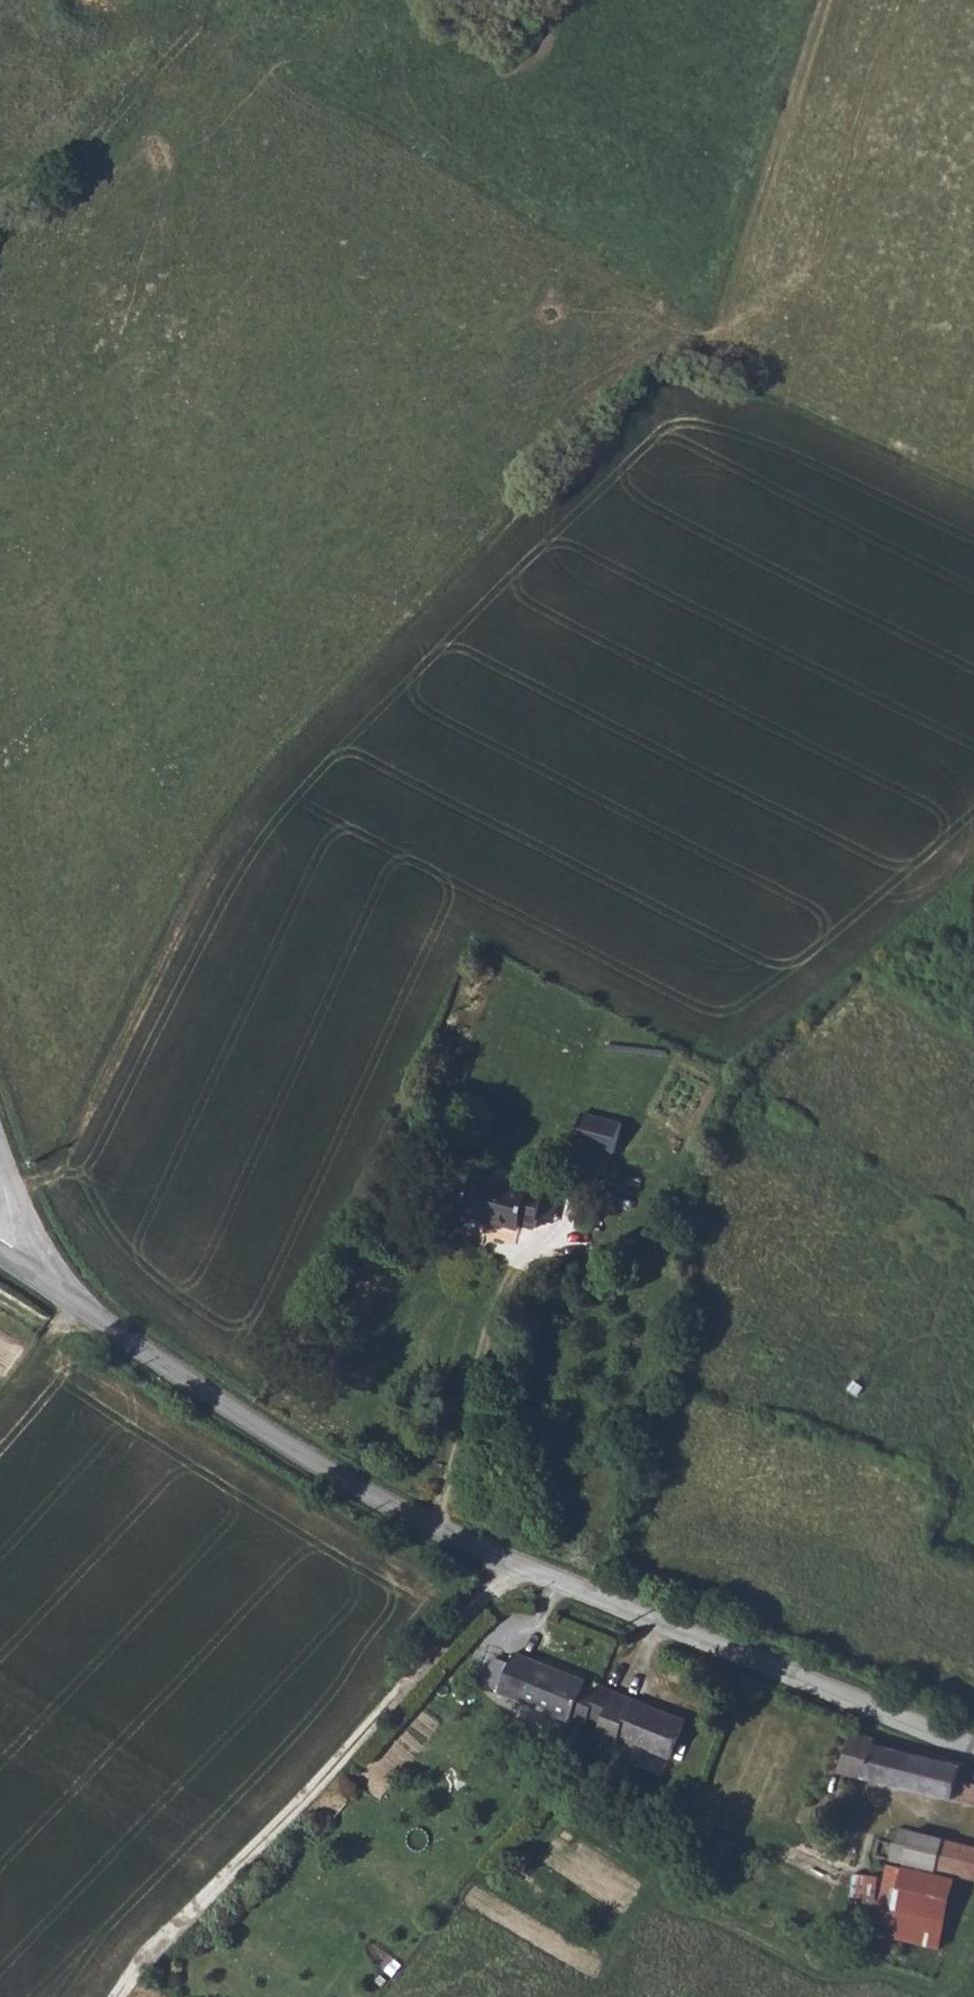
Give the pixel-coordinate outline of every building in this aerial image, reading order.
[(636,1120),(595,1110),(588,1139),(628,1149),(636,1120)] [(476,1210),(534,1225),(536,1219),(549,1223),(551,1215),(567,1219),(575,1189),(559,1185),(545,1182),(544,1186),(486,1171),(476,1210)] [(509,1676),(578,1708),(580,1703),(594,1709),(595,1707),(608,1680),(593,1673),(595,1669),(525,1637),(521,1648),(505,1641),(494,1668),(510,1675),(509,1676)] [(602,1727),(621,1736),(626,1725),(676,1748),(692,1712),(622,1681),(610,1675),(608,1680),(595,1707),(608,1713),(602,1727)] [(973,1803),(973,1768),(966,1768),(966,1765),(880,1741),(882,1737),(869,1731),(860,1729),(843,1769),(854,1772),(973,1803)] [(973,1872),(973,1842),(904,1826),(900,1842),(886,1837),(885,1853),(973,1872)] [(894,1866),(882,1927),(947,1943),(962,1875),(898,1860),(894,1866)] [(860,1891),(882,1896),(885,1873),(863,1869),(860,1891)]
